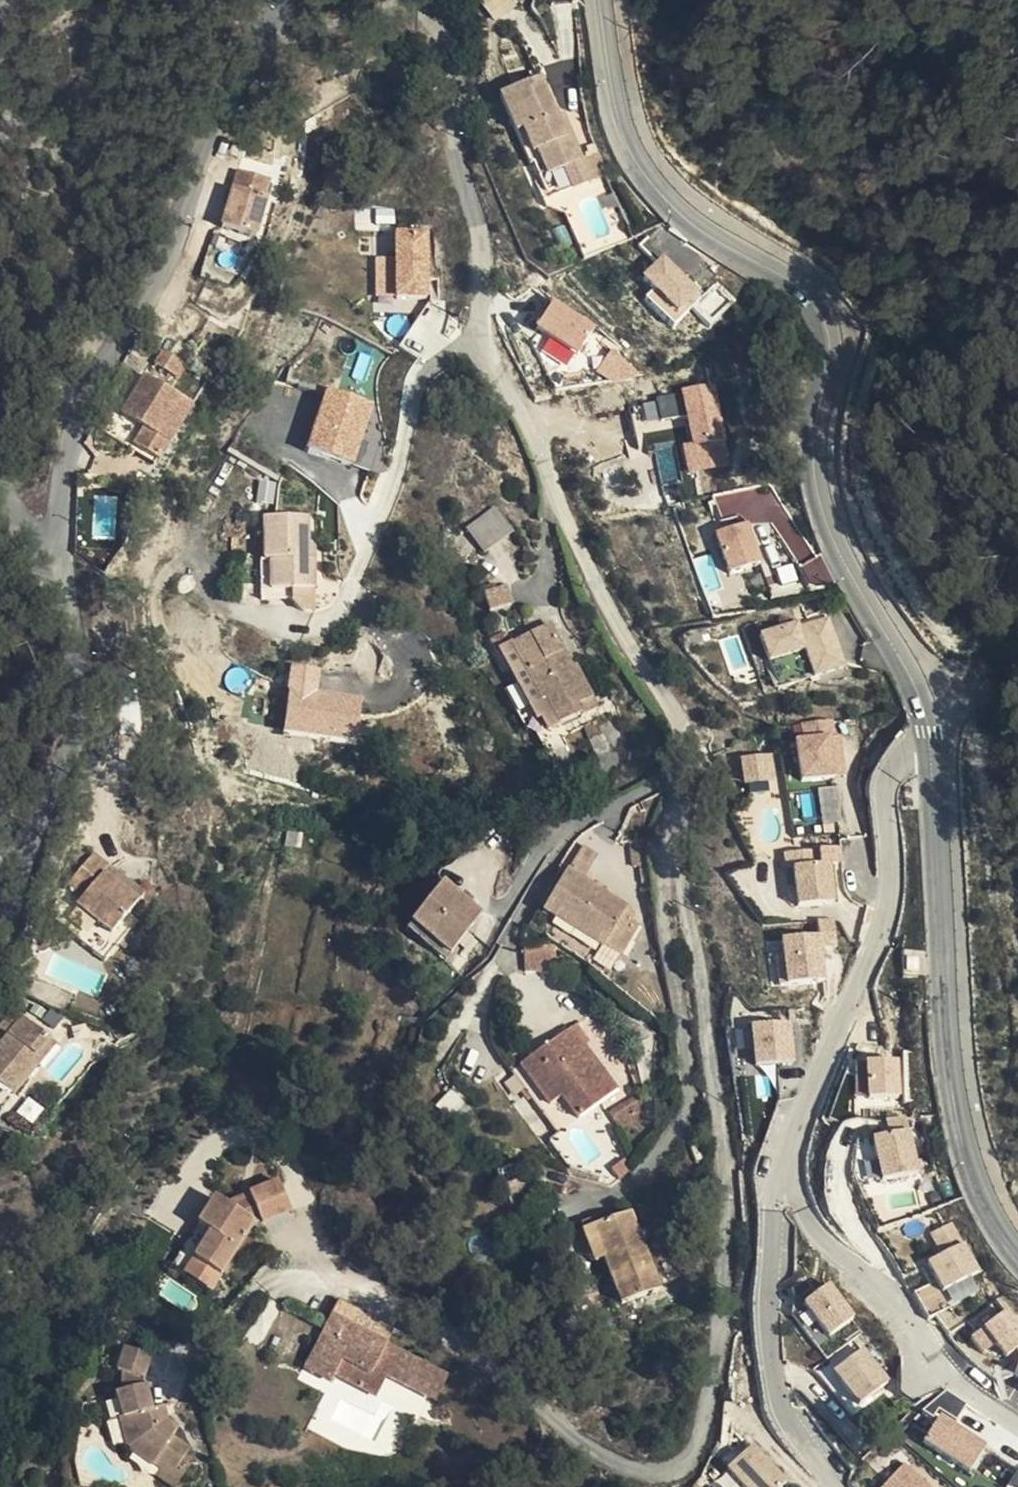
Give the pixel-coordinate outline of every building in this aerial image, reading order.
[(515,6),(511,0),(486,0),(484,1),(495,19),(515,6)] [(562,129),(558,118),(541,79),(501,95),(530,164),(536,164),(541,178),(564,168),(582,160),(568,126),(562,129)] [(563,115),(558,118),(562,129),(568,126),(563,115)] [(606,173),(597,152),(588,157),(597,177),(606,173)] [(582,160),(564,168),(573,189),(591,180),(582,160)] [(222,227),(252,236),(269,177),(239,169),(222,227)] [(587,225),(577,201),(572,190),(547,201),(549,207),(568,215),(574,231),(587,225)] [(593,237),(587,225),(574,231),(586,261),(600,253),(593,237)] [(430,295),(430,231),(397,231),(397,257),(398,293),(397,296),(430,295)] [(207,260),(241,273),(251,246),(217,233),(207,260)] [(699,294),(663,259),(643,279),(679,314),(699,294)] [(596,328),(555,301),(537,328),(551,336),(575,353),(578,355),(596,328)] [(185,361),(160,347),(154,359),(178,373),(185,361)] [(145,422),(137,440),(161,454),(193,398),(145,370),(122,411),(145,422)] [(309,381),(286,439),(304,446),(327,388),(309,381)] [(683,442),(688,471),(732,463),(717,383),(684,390),(693,440),(683,442)] [(329,388),(308,450),(355,465),(375,403),(329,388)] [(161,454),(137,440),(133,446),(158,459),(161,454)] [(263,477),(260,498),(275,500),(278,479),(263,477)] [(496,505),(468,527),(487,551),(515,528),(496,505)] [(280,591),(302,591),(323,591),(323,555),(313,555),(313,537),(313,515),(270,516),(270,563),(280,563),(280,591)] [(763,562),(749,524),(716,535),(730,574),(763,562)] [(313,555),(323,555),(323,537),(313,537),(313,555)] [(711,556),(695,559),(700,584),(716,581),(711,556)] [(302,602),(302,591),(280,591),(280,563),(270,563),(266,563),(266,603),(302,602)] [(802,627),(800,621),(760,635),(770,662),(807,649),(816,675),(847,665),(830,617),(802,627)] [(501,635),(500,660),(514,651),(505,632),(501,635)] [(495,663),(500,660),(501,635),(485,644),(495,663)] [(502,696),(545,760),(549,756),(559,768),(588,748),(593,754),(609,741),(581,699),(575,702),(550,664),(502,696)] [(319,692),(322,669),(292,665),(283,733),(356,743),(363,698),(319,692)] [(848,774),(839,716),(802,722),(805,739),(797,741),(803,781),(848,774)] [(777,779),(773,753),(742,758),(746,784),(777,779)] [(541,915),(608,949),(625,915),(620,912),(623,905),(583,884),(596,857),(577,845),(541,915)] [(823,864),(821,849),(785,853),(788,883),(796,882),(799,904),(837,900),(833,863),(823,864)] [(72,919),(81,927),(106,948),(125,926),(135,913),(102,883),(113,868),(96,852),(67,888),(85,904),(72,919)] [(148,897),(113,868),(102,883),(135,913),(148,897)] [(443,877),(413,914),(452,948),(482,910),(443,877)] [(339,895),(339,885),(324,885),(324,894),(339,895)] [(452,948),(413,914),(405,925),(444,958),(452,948)] [(625,915),(608,949),(621,956),(639,923),(625,915)] [(106,948),(81,927),(68,944),(103,972),(134,935),(125,926),(106,948)] [(826,979),(820,935),(783,940),(788,984),(826,979)] [(780,939),(768,940),(772,983),(784,982),(780,939)] [(21,1084),(44,1055),(33,1045),(53,1019),(18,993),(3,1012),(11,1018),(0,1033),(0,1067),(21,1084)] [(64,1028),(53,1019),(33,1045),(44,1055),(64,1028)] [(564,1125),(614,1093),(601,1075),(608,1069),(596,1052),(589,1057),(584,1048),(594,1040),(582,1021),(520,1063),(564,1125)] [(753,1026),(756,1065),(795,1061),(792,1022),(753,1026)] [(754,1074),(749,1024),(728,1026),(733,1076),(754,1074)] [(601,1075),(614,1093),(627,1084),(604,1046),(596,1052),(608,1069),(601,1075)] [(903,1096),(900,1059),(865,1061),(868,1099),(903,1096)] [(0,1067),(0,1085),(13,1095),(21,1084),(0,1067)] [(624,1124),(643,1110),(635,1098),(615,1111),(624,1124)] [(911,1118),(881,1119),(881,1132),(911,1132),(911,1118)] [(873,1140),(882,1179),(919,1170),(910,1132),(873,1140)] [(209,1243),(194,1264),(217,1280),(252,1227),(258,1222),(265,1223),(294,1203),(277,1176),(229,1210),(213,1200),(193,1233),(209,1243)] [(619,1305),(659,1292),(634,1216),(602,1227),(600,1219),(583,1224),(596,1264),(605,1261),(619,1305)] [(941,1255),(931,1260),(941,1280),(945,1288),(980,1270),(966,1241),(962,1243),(953,1223),(931,1234),(941,1255)] [(217,1280),(194,1264),(184,1280),(207,1296),(217,1280)] [(954,1305),(946,1290),(945,1288),(941,1280),(917,1291),(930,1317),(954,1305)] [(856,1316),(831,1285),(805,1306),(829,1337),(856,1316)] [(985,1324),(997,1341),(1003,1349),(1007,1355),(1017,1347),(1017,1318),(1001,1295),(996,1299),(1004,1311),(985,1324)] [(304,1367),(331,1380),(335,1372),(378,1394),(389,1373),(436,1397),(448,1373),(384,1341),(392,1326),(338,1299),(304,1367)] [(997,1341),(985,1324),(970,1335),(982,1352),(997,1341)] [(865,1349),(835,1372),(860,1404),(890,1381),(865,1349)] [(161,1449),(181,1461),(191,1442),(172,1433),(173,1428),(166,1420),(154,1426),(148,1411),(139,1393),(139,1360),(111,1355),(111,1374),(119,1375),(118,1394),(113,1397),(131,1453),(151,1464),(161,1449)] [(154,1426),(166,1420),(159,1406),(148,1411),(154,1426)] [(988,1442),(941,1413),(924,1439),(971,1469),(988,1442)] [(729,1469),(746,1486),(780,1486),(788,1479),(755,1444),(729,1469)] [(181,1461),(161,1449),(151,1464),(162,1471),(160,1476),(178,1486),(180,1486),(191,1468),(181,1461)] [(906,1462),(884,1486),(934,1486),(906,1462)]
